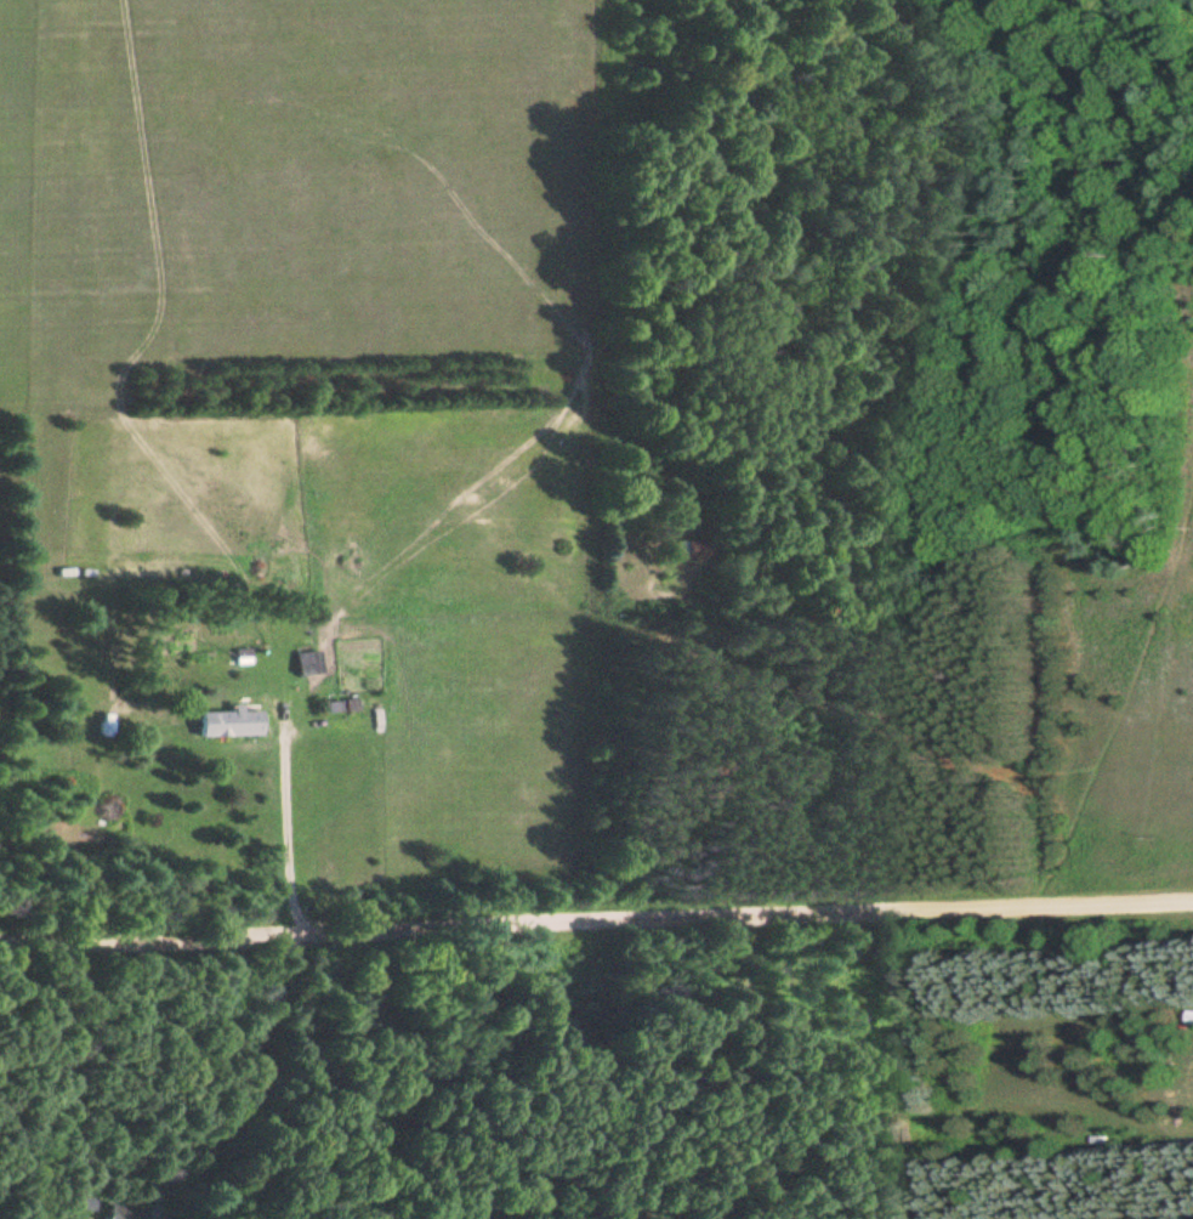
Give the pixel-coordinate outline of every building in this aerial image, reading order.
[(683,560),(710,560),(710,540),(683,540),(683,560)] [(303,674),(326,673),(326,651),(302,652),(303,674)] [(205,735),(266,735),(266,710),(205,710),(205,735)] [(82,1209),(101,1210),(101,1198),(82,1197),(82,1209)] [(115,1204),(111,1218),(153,1218),(155,1213),(115,1204)]
